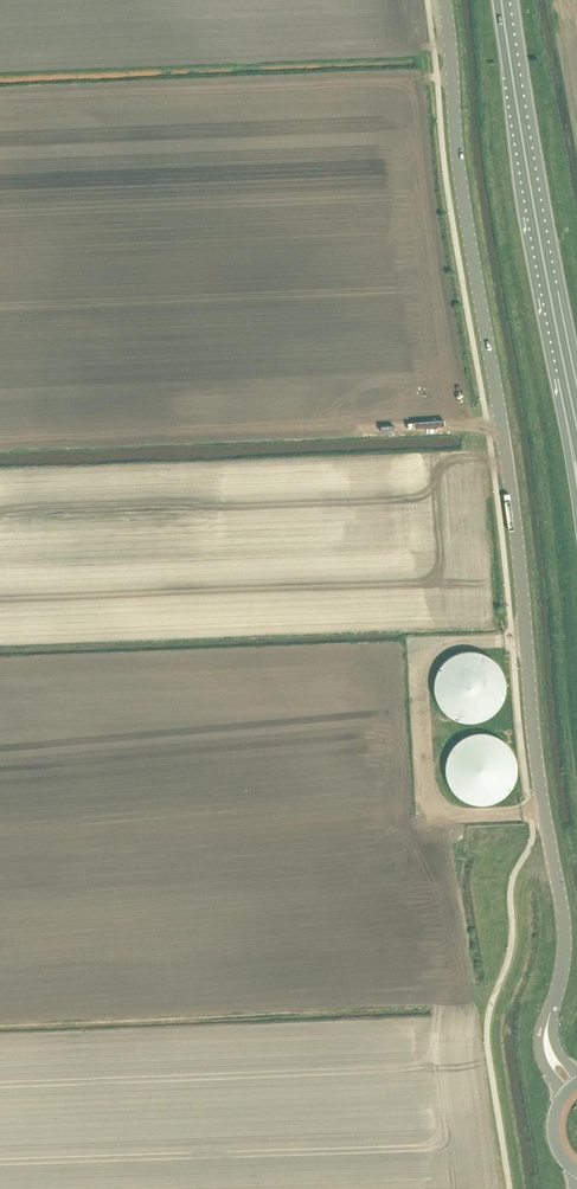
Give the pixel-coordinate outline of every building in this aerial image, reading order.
[(453,655),(452,656),(451,657),(450,657),(449,658),(448,659),(447,660),(446,661),(445,661),(444,662),(443,663),(442,664),(441,665),(441,666),(440,667),(439,669),(439,670),(438,671),(437,672),(437,673),(436,674),(436,676),(436,677),(435,678),(435,679),(435,681),(435,682),(434,683),(434,684),(434,686),(434,687),(434,688),(434,690),(434,691),(435,692),(435,694),(435,695),(435,696),(436,697),(436,699),(436,700),(437,701),(437,702),(438,703),(439,704),(439,706),(440,707),(441,708),(441,709),(442,710),(443,711),(444,712),(445,713),(446,714),(447,714),(448,715),(449,716),(450,717),(451,717),(452,718),(453,719),(454,719),(456,720),(457,720),(458,721),(459,721),(460,722),(462,722),(463,722),(464,723),(466,723),(467,723),(468,723),(469,723),(471,723),(472,723),(473,723),(475,723),(476,723),(477,722),(478,722),(480,722),(481,721),(482,721),(483,720),(485,720),(486,719),(487,719),(488,718),(489,717),(490,717),(491,716),(492,715),(493,714),(494,714),(495,713),(496,712),(497,711),(498,710),(499,709),(499,708),(500,707),(501,706),(502,704),(502,703),(503,702),(503,701),(504,700),(504,699),(505,697),(505,696),(505,695),(505,693),(506,692),(506,691),(506,690),(506,688),(506,687),(506,686),(506,684),(506,683),(506,682),(505,681),(505,679),(505,678),(505,677),(504,676),(504,674),(503,673),(503,672),(502,671),(502,670),(501,669),(500,667),(499,666),(499,665),(498,664),(497,663),(496,662),(495,661),(494,661),(493,660),(492,659),(491,658),(490,657),(489,657),(488,656),(487,655),(486,655),(485,654),(483,654),(482,653),(481,653),(480,652),(478,652),(477,652),(476,652),(475,651),(473,651),(472,651),(471,651),(469,651),(468,651),(467,651),(466,651),(464,652),(463,652),(462,652),(460,652),(459,653),(458,653),(457,654),(456,654),(454,655),(453,655)] [(517,776),(517,769),(517,762),(515,755),(511,748),(505,742),(498,737),(490,734),(482,733),(474,734),(467,736),(461,739),(456,744),(451,750),(448,757),(446,765),(446,774),(448,782),(451,789),(456,795),(462,799),(468,802),(475,804),(482,805),(491,804),(498,801),(506,796),(511,790),(515,783),(517,776)]
